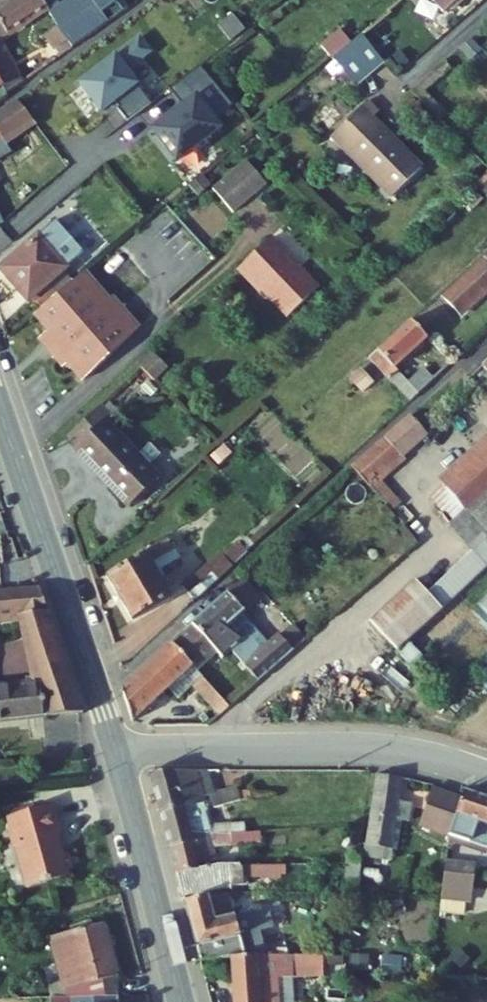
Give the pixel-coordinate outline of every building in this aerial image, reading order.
[(47,8),(42,0),(16,0),(0,10),(0,39),(47,8)] [(16,0),(0,0),(0,10),(16,0)] [(72,0),(42,0),(47,8),(73,47),(124,10),(116,0),(92,0),(96,5),(81,15),(72,0)] [(244,0),(235,0),(240,8),(247,4),(244,0)] [(384,62),(414,37),(414,38),(434,22),(416,0),(401,0),(390,9),(391,11),(362,36),(384,62)] [(457,0),(432,0),(442,12),(457,0)] [(243,11),(251,22),(259,17),(252,5),(243,11)] [(341,28),(321,45),(333,60),(353,43),(341,28)] [(355,86),(384,62),(362,36),(353,43),(333,60),(355,86)] [(100,111),(114,101),(119,107),(117,108),(127,121),(150,103),(125,70),(150,52),(140,38),(79,83),(100,111)] [(4,87),(2,87),(6,94),(22,83),(14,67),(0,41),(0,79),(4,87)] [(22,83),(34,74),(26,60),(14,67),(22,83)] [(169,90),(183,107),(152,131),(177,162),(220,129),(213,121),(232,106),(200,66),(169,90)] [(0,110),(0,159),(11,152),(4,141),(35,123),(17,100),(0,110)] [(331,137),(391,198),(423,167),(374,117),(379,112),(368,101),(331,137)] [(4,141),(11,152),(43,133),(35,123),(4,141)] [(233,212),(267,184),(246,160),(213,188),(233,212)] [(41,239),(65,266),(78,254),(55,227),(41,239)] [(41,239),(39,236),(1,269),(29,300),(66,267),(65,266),(41,239)] [(263,292),(288,318),(321,286),(301,266),(299,268),(270,238),(237,270),(260,294),(263,292)] [(486,291),(486,257),(444,297),(461,315),(486,291)] [(113,296),(108,300),(83,273),(37,316),(49,329),(41,338),(46,344),(47,348),(65,367),(70,362),(86,379),(142,326),(113,296)] [(428,338),(411,319),(377,351),(394,369),(395,368),(428,338)] [(409,382),(395,368),(394,369),(377,351),(369,358),(411,402),(435,379),(424,368),(409,382)] [(155,382),(169,368),(154,354),(141,367),(155,382)] [(139,455),(108,421),(111,418),(101,406),(69,436),(79,447),(76,450),(128,506),(159,477),(149,466),(160,456),(150,444),(139,455)] [(406,459),(403,456),(428,433),(411,414),(352,468),(370,487),(387,472),(389,475),(406,459)] [(445,486),(467,512),(486,535),(486,448),(445,486)] [(454,524),(467,512),(445,486),(431,498),(454,524)] [(107,577),(133,621),(172,598),(157,572),(152,564),(176,550),(167,536),(157,542),(159,546),(107,577)] [(428,593),(415,579),(370,621),(398,651),(486,566),(486,537),(428,593)] [(195,600),(254,545),(247,538),(241,544),(238,541),(223,555),(221,553),(183,587),(195,600)] [(157,572),(181,558),(176,550),(152,564),(157,572)] [(259,632),(242,613),(245,611),(246,612),(261,599),(244,579),(192,625),(217,653),(222,658),(231,650),(258,681),(309,636),(295,620),(301,614),(292,604),(269,626),(278,636),(262,650),(254,642),(259,632)] [(83,712),(40,587),(0,590),(0,618),(23,616),(36,678),(25,678),(27,685),(0,687),(0,722),(83,712)] [(472,613),(486,629),(486,598),(472,613)] [(192,625),(172,644),(192,666),(197,671),(217,653),(192,625)] [(262,650),(278,636),(269,626),(261,634),(259,632),(254,642),(262,650)] [(132,721),(168,688),(192,666),(172,644),(122,690),(132,721)] [(230,706),(197,671),(192,666),(168,688),(179,699),(193,686),(220,715),(230,706)] [(209,770),(150,774),(160,812),(181,807),(182,809),(205,803),(207,810),(241,801),(239,791),(238,786),(216,793),(209,770)] [(377,774),(366,846),(397,851),(402,822),(410,823),(412,803),(399,801),(403,778),(377,774)] [(433,788),(419,826),(486,849),(486,799),(464,792),(462,798),(433,788)] [(252,790),(239,791),(241,801),(253,800),(252,790)] [(205,803),(182,809),(181,807),(160,812),(169,846),(210,835),(213,834),(211,825),(207,810),(205,803)] [(60,835),(52,804),(27,811),(26,807),(9,812),(13,827),(9,828),(14,847),(18,846),(29,887),(66,877),(64,872),(72,870),(67,854),(60,856),(55,836),(60,835)] [(211,825),(213,834),(246,833),(246,822),(211,825)] [(246,833),(213,834),(210,835),(214,848),(272,843),(272,831),(246,833)] [(214,848),(210,835),(169,846),(176,874),(218,865),(214,848)] [(366,846),(363,865),(386,869),(388,861),(395,862),(397,851),(366,846)] [(441,901),(466,904),(470,904),(472,886),(459,885),(461,864),(446,862),(441,901)] [(317,864),(287,865),(287,877),(317,877),(317,864)] [(347,864),(343,894),(358,894),(362,865),(347,864)] [(461,864),(459,885),(472,886),(474,865),(461,864)] [(183,896),(245,886),(244,879),(270,879),(287,879),(287,877),(287,865),(218,865),(176,874),(183,896)] [(245,886),(245,887),(270,886),(270,879),(244,879),(245,886)] [(316,945),(252,946),(239,892),(228,894),(244,956),(295,956),(317,955),(316,945)] [(244,956),(228,894),(184,902),(201,961),(233,959),(244,956)] [(440,913),(465,916),(466,904),(441,901),(440,913)] [(51,937),(67,997),(119,996),(116,975),(118,975),(104,922),(51,937)] [(348,954),(345,979),(354,979),(358,957),(348,954)] [(295,978),(324,977),(324,955),(317,955),(295,956),(295,978)] [(279,978),(295,978),(295,956),(244,956),(233,959),(235,1001),(280,1001),(279,978)]
